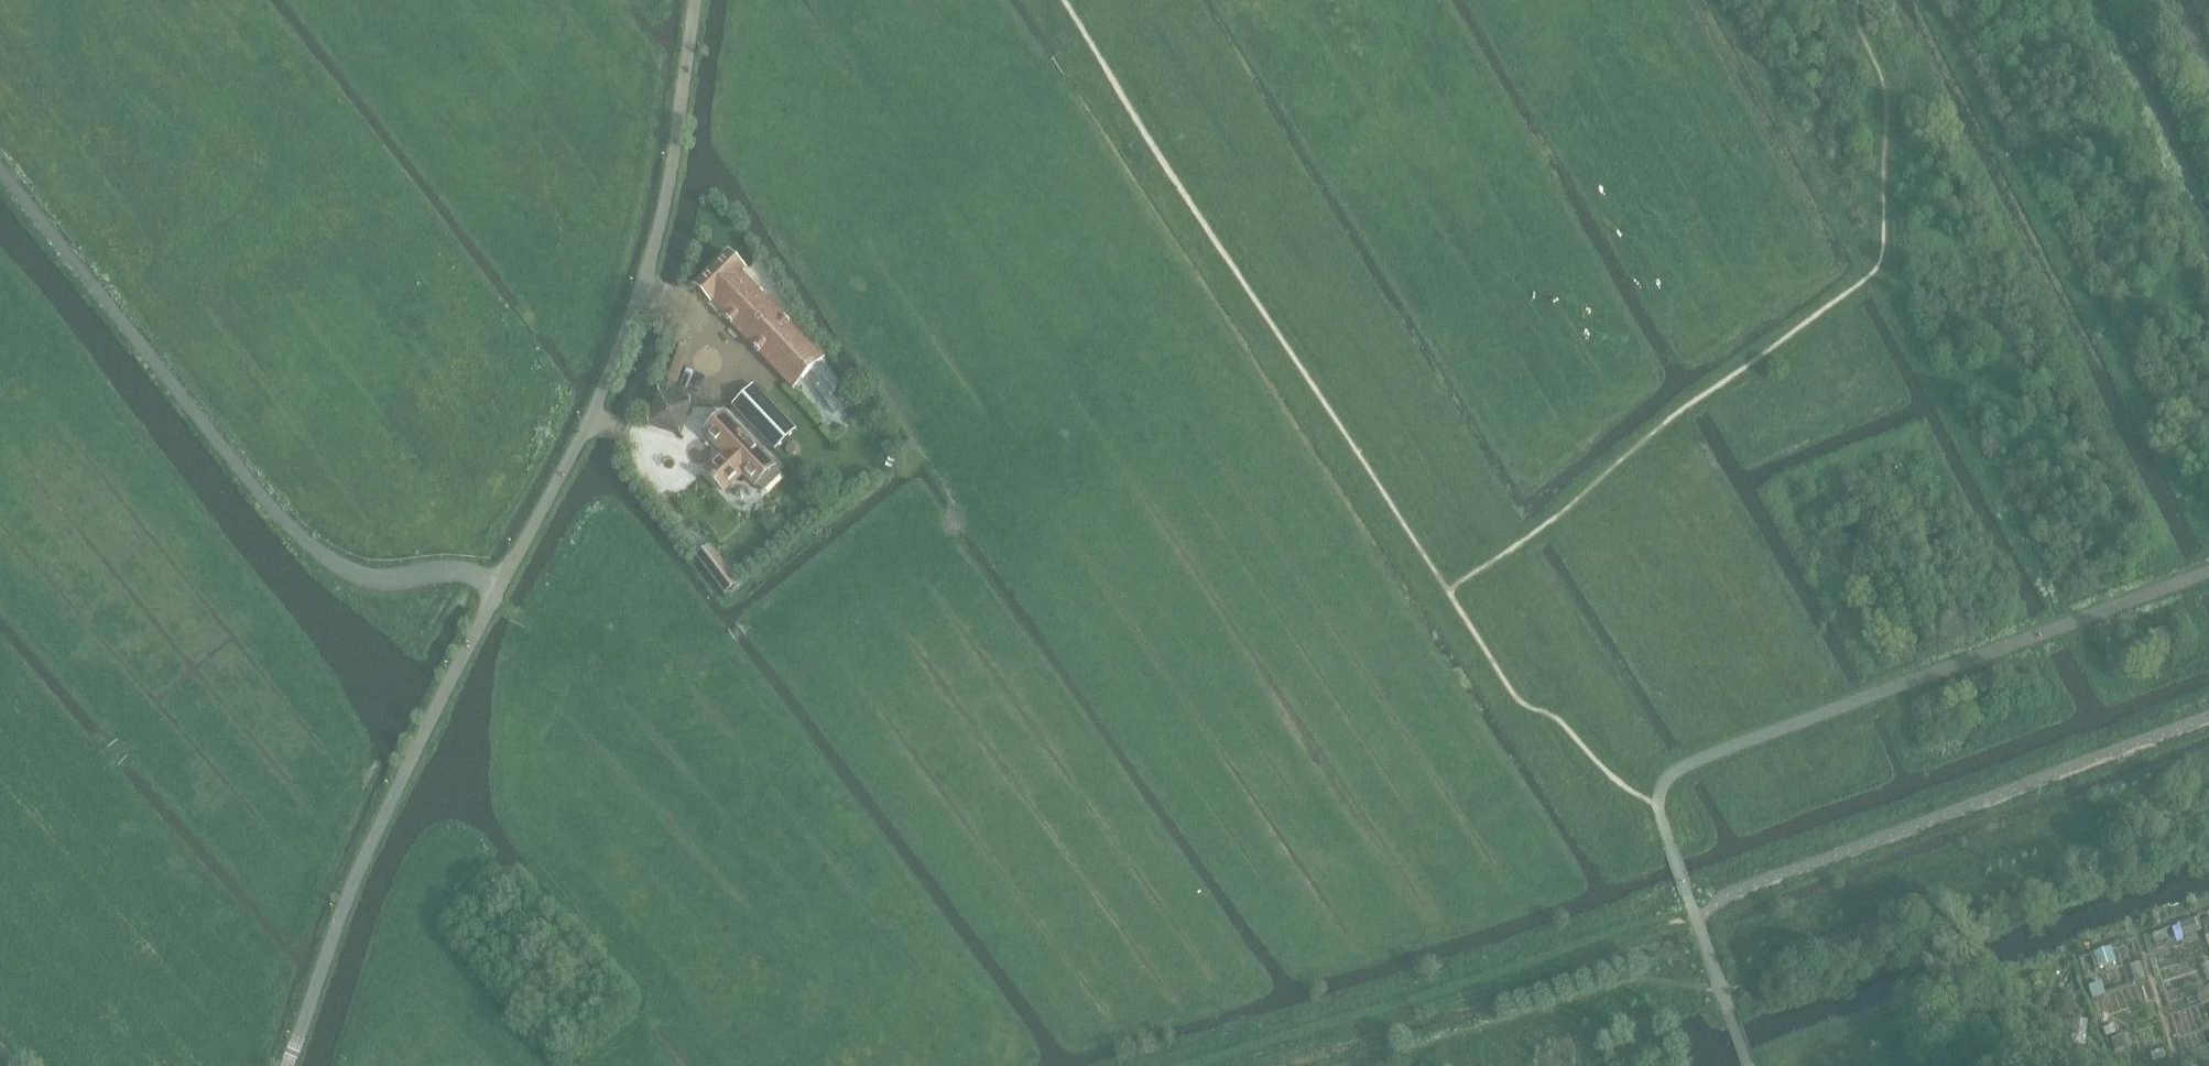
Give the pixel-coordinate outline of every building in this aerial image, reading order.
[(745,272),(728,255),(695,287),(712,305),(709,307),(720,319),(722,316),(793,388),(822,360),(766,301),(751,286),(741,276),(745,272)] [(775,450),(796,430),(753,386),(733,407),(775,450)] [(659,392),(647,427),(658,430),(682,438),(694,403),(669,395),(659,392)] [(723,414),(704,432),(704,433),(724,415),(723,414)] [(775,466),(724,415),(704,433),(725,453),(705,472),(714,481),(715,483),(724,491),(743,473),(756,485),(758,483),(765,491),(781,476),(773,469),(775,466)] [(714,483),(723,492),(724,491),(715,483),(714,481),(705,472),(704,473),(713,482),(714,483)] [(737,585),(710,549),(696,559),(723,594),(737,585)]
